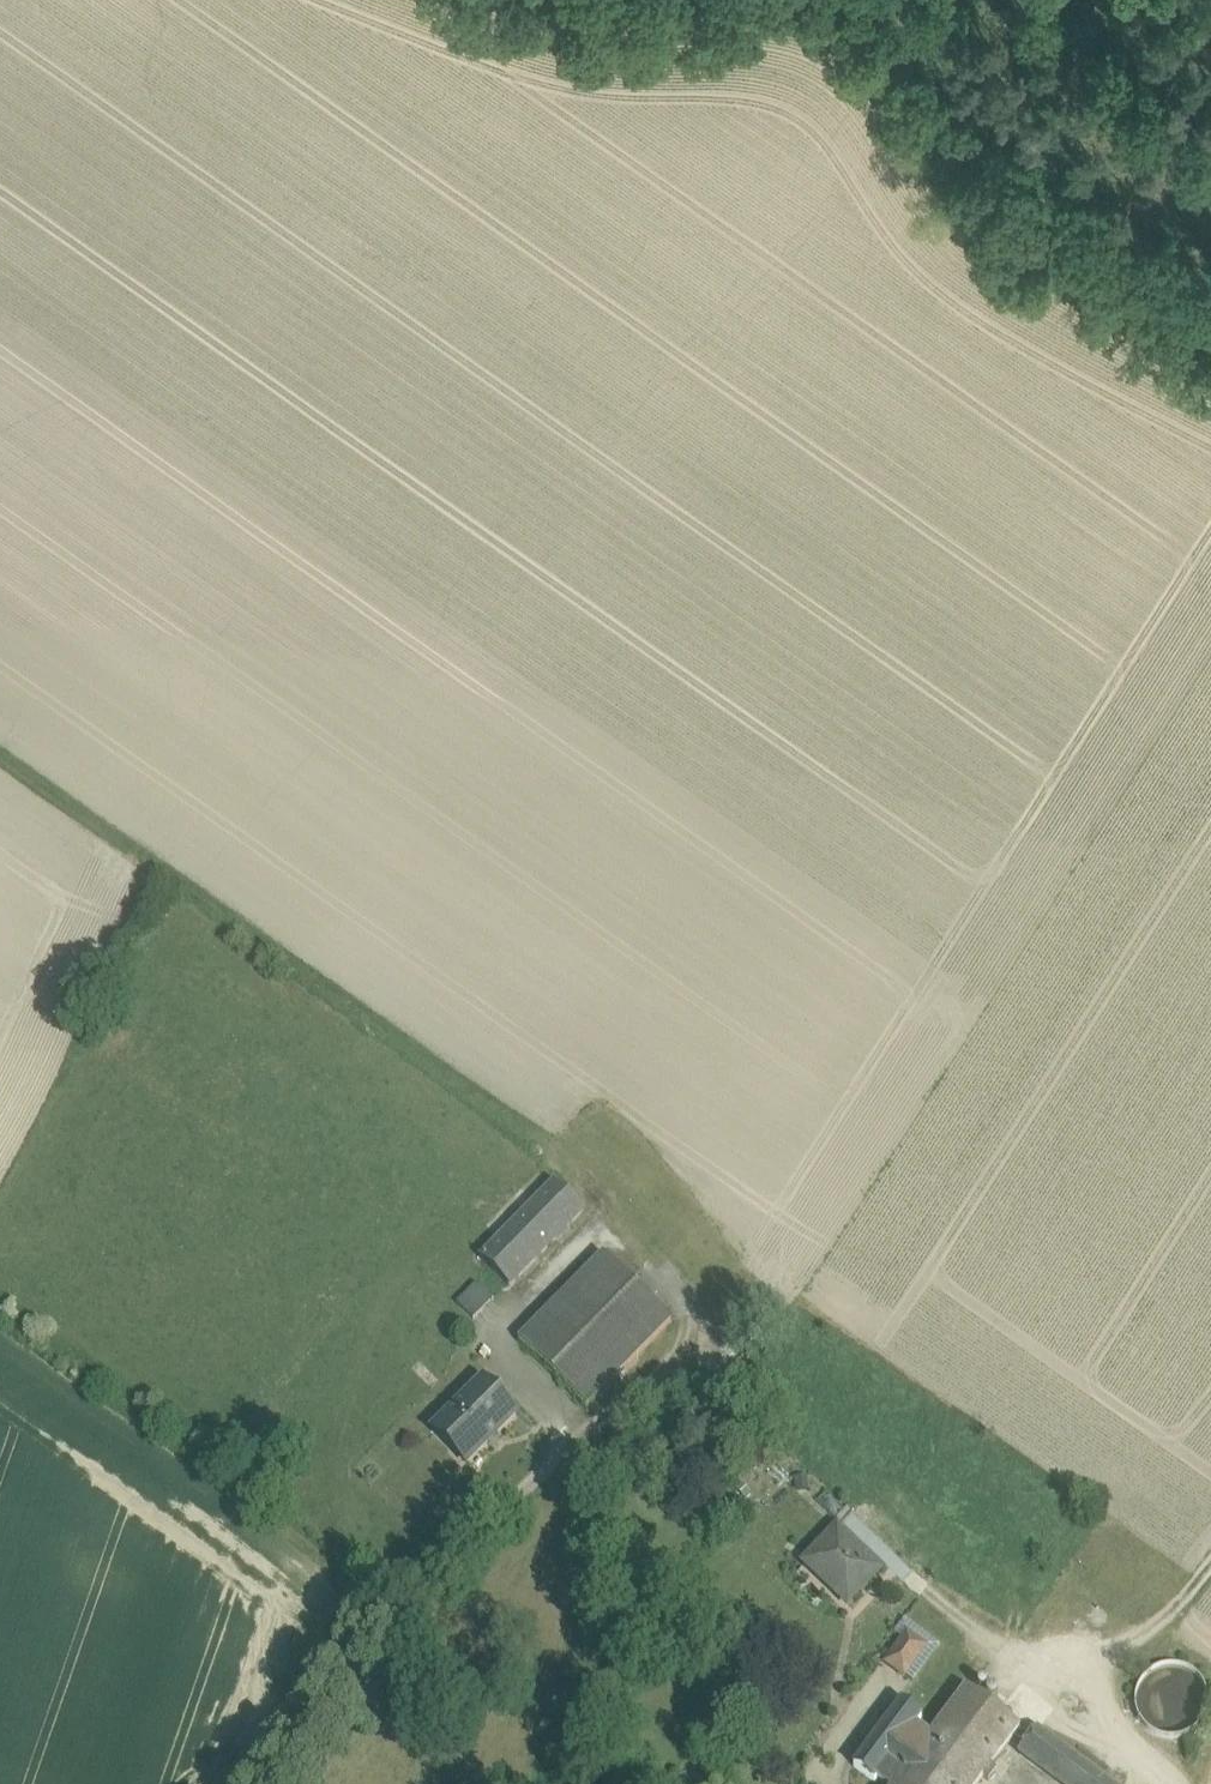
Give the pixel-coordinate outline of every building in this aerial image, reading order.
[(482,1261),(510,1289),(584,1212),(556,1185),(482,1261)] [(604,1257),(519,1344),(588,1411),(673,1324),(604,1257)] [(478,1286),(459,1306),(475,1321),(494,1301),(478,1286)] [(433,1433),(468,1468),(518,1419),(483,1384),(433,1433)] [(849,1606),(882,1572),(838,1531),(810,1561),(836,1586),(832,1591),(849,1606)] [(806,1566),(832,1591),(836,1586),(810,1561),(806,1566)] [(879,1655),(912,1678),(936,1643),(906,1622),(879,1655)] [(1138,1687),(1134,1701),(1136,1716),(1143,1728),(1155,1737),(1169,1741),(1184,1739),(1196,1732),(1205,1720),(1209,1706),(1207,1692),(1200,1679),(1188,1670),(1174,1667),(1160,1669),(1147,1676),(1138,1687)] [(967,1692),(931,1739),(898,1783),(980,1783),(983,1780),(988,1783),(995,1774),(990,1770),(1019,1731),(967,1692)] [(931,1739),(917,1728),(922,1721),(901,1705),(883,1730),(872,1745),(854,1769),(874,1783),(875,1783),(877,1782),(881,1783),(898,1783),(931,1739)] [(872,1745),(883,1730),(874,1724),(863,1739),(872,1745)] [(1019,1755),(1058,1783),(1107,1783),(1037,1732),(1019,1755)]
